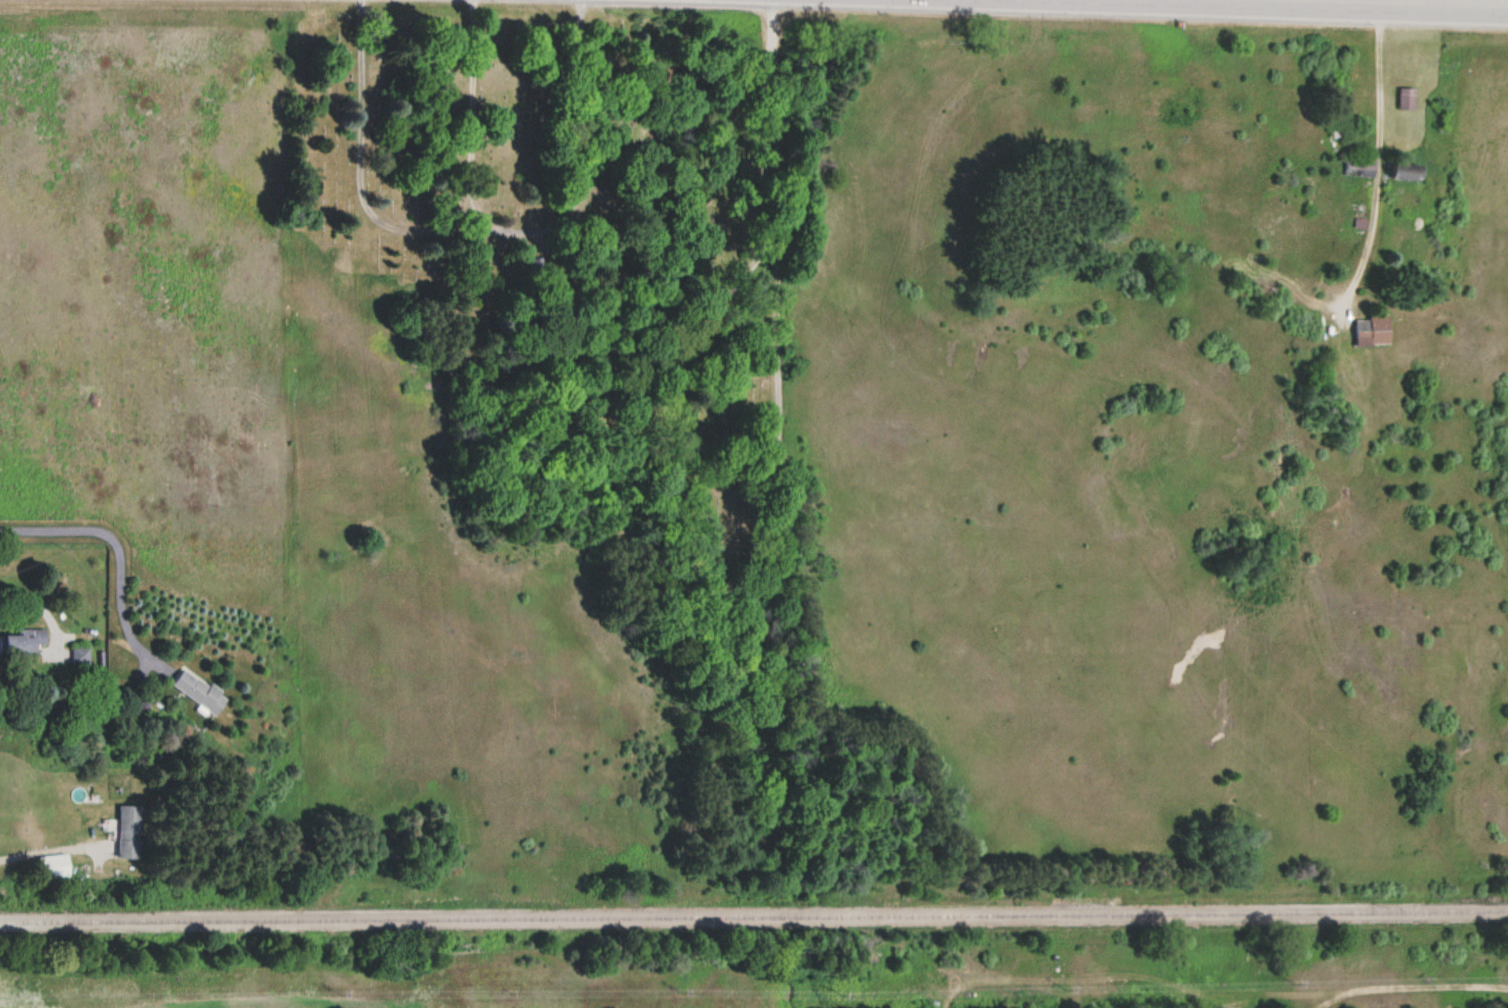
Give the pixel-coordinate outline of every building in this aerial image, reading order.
[(1398,108),(1414,108),(1414,86),(1398,86),(1398,108)] [(1374,158),(1344,158),(1344,174),(1374,174),(1374,158)] [(1422,164),(1392,161),(1391,177),(1420,180),(1422,164)] [(1354,314),(1354,344),(1388,344),(1388,314),(1354,314)] [(45,628),(17,628),(17,633),(4,633),(4,652),(35,652),(35,643),(45,643),(45,628)] [(71,664),(88,664),(88,647),(71,647),(71,664)] [(169,687),(216,714),(227,694),(181,667),(169,687)] [(142,804),(119,804),(119,857),(142,857),(142,804)] [(69,877),(69,854),(38,854),(39,877),(69,877)]
